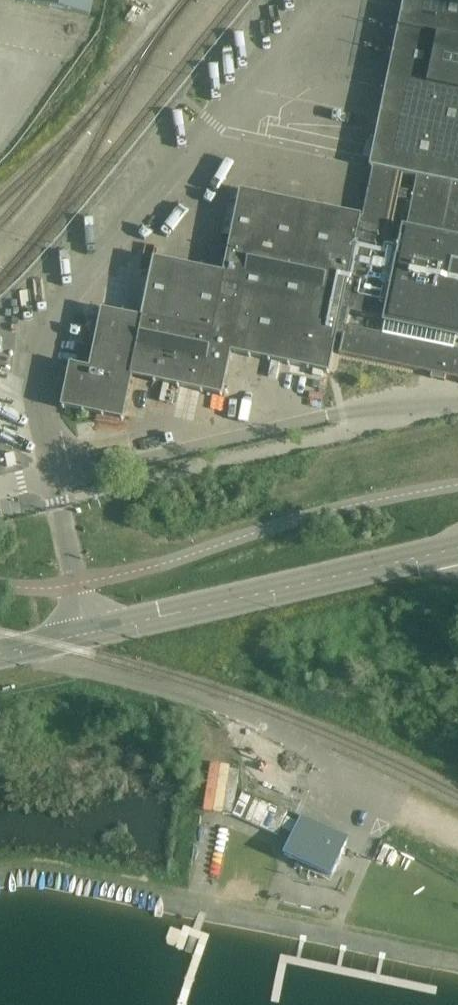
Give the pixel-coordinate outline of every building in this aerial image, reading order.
[(117,0),(12,0),(113,20),(117,0)] [(68,362),(59,404),(119,417),(129,374),(219,393),(228,350),(326,371),(339,308),(386,318),(405,232),(392,229),(398,199),(411,201),(413,193),(400,190),(403,174),(416,177),(457,186),(457,0),(404,0),(369,167),(373,168),(363,216),(359,216),(239,190),(222,272),(151,257),(139,316),(100,308),(87,366),(68,362)] [(400,190),(413,193),(416,177),(403,174),(400,190)] [(340,354),(457,379),(457,186),(416,177),(413,193),(411,201),(405,232),(386,318),(339,308),(326,371),(331,372),(338,335),(344,336),(340,354)] [(398,199),(392,229),(405,232),(411,201),(398,199)] [(233,815),(239,768),(220,765),(214,813),(233,815)] [(332,877),(345,848),(346,844),(342,842),(344,836),(301,818),(284,855),(332,877)]
